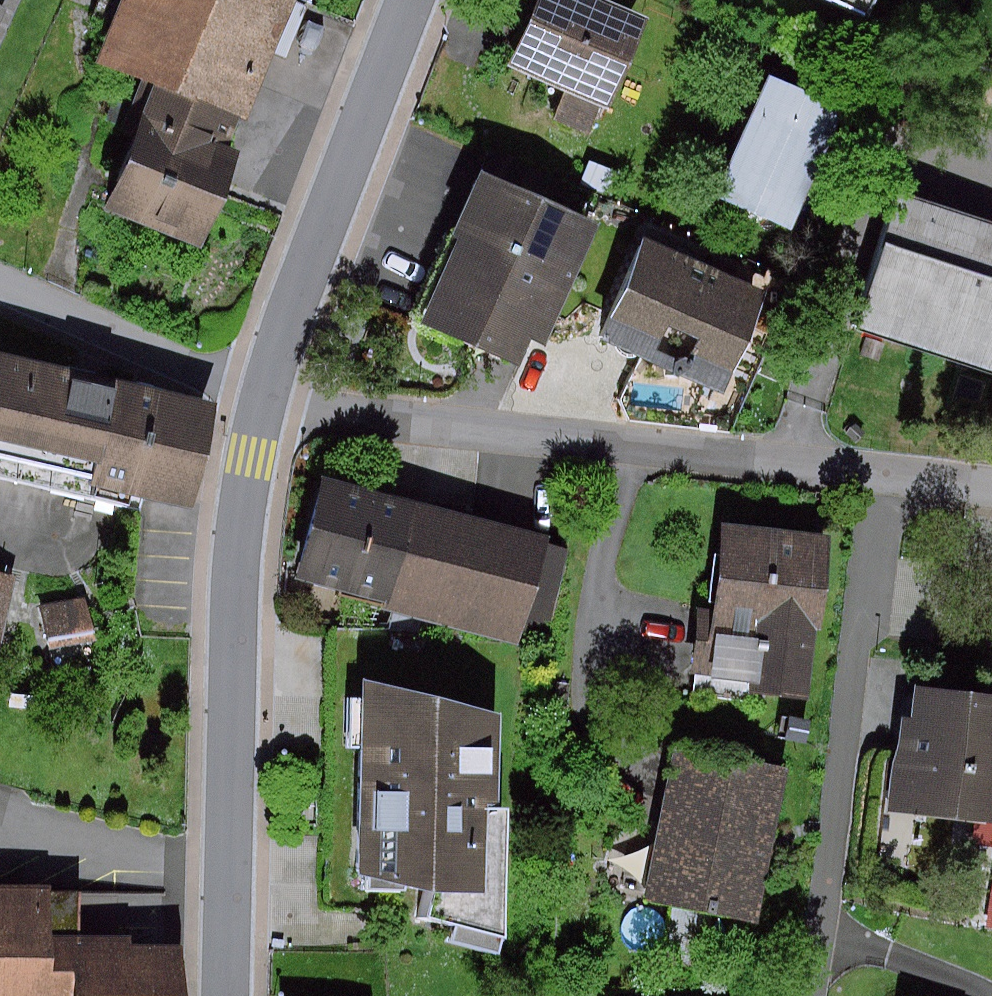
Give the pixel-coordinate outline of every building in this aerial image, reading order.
[(28,0),(0,0),(0,65),(28,0)] [(298,0),(121,0),(100,48),(166,78),(120,182),(201,218),(298,0)] [(625,96),(661,9),(638,0),(556,0),(532,58),(625,96)] [(718,189),(797,225),(852,103),(773,68),(718,189)] [(599,153),(589,177),(621,192),(632,168),(599,153)] [(442,314),(544,356),(604,211),(503,169),(442,314)] [(991,360),(991,217),(905,189),(864,319),(991,360)] [(741,372),(780,296),(661,235),(622,311),(741,372)] [(0,349),(0,450),(96,470),(117,373),(0,349)] [(220,395),(117,373),(96,470),(93,483),(196,506),(220,395)] [(312,568),(530,626),(552,546),(333,488),(312,568)] [(808,667),(822,537),(732,527),(718,657),(808,667)] [(0,564),(0,641),(7,643),(24,570),(0,564)] [(503,708),(366,678),(361,868),(429,890),(427,911),(504,933),(509,807),(499,805),(503,708)] [(928,687),(925,723),(904,720),(894,808),(991,819),(991,694),(928,687)] [(662,885),(766,905),(792,766),(688,746),(662,885)] [(63,881),(0,881),(0,995),(71,995),(179,995),(178,951),(63,951),(63,881)]
